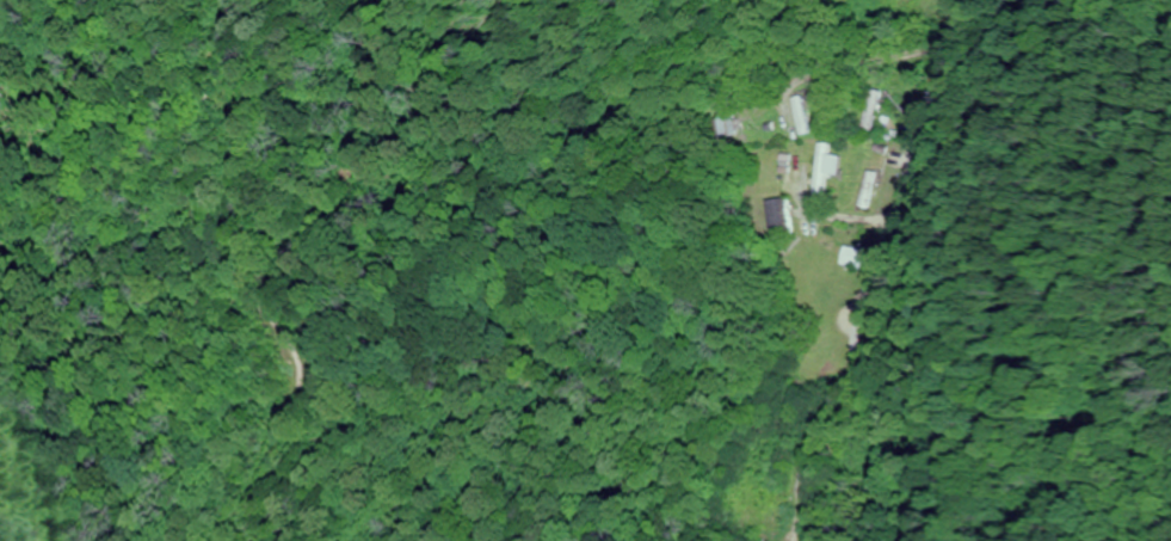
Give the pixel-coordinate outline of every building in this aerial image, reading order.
[(806,134),(805,93),(791,93),(793,135),(806,134)] [(719,138),(739,136),(734,103),(715,106),(719,138)] [(809,202),(818,203),(820,173),(834,174),(835,155),(823,154),(824,143),(812,142),(809,202)] [(855,207),(867,209),(874,173),(863,171),(855,207)] [(786,237),(785,199),(764,199),(765,237),(786,237)] [(836,263),(862,271),(868,253),(841,245),(836,263)]
